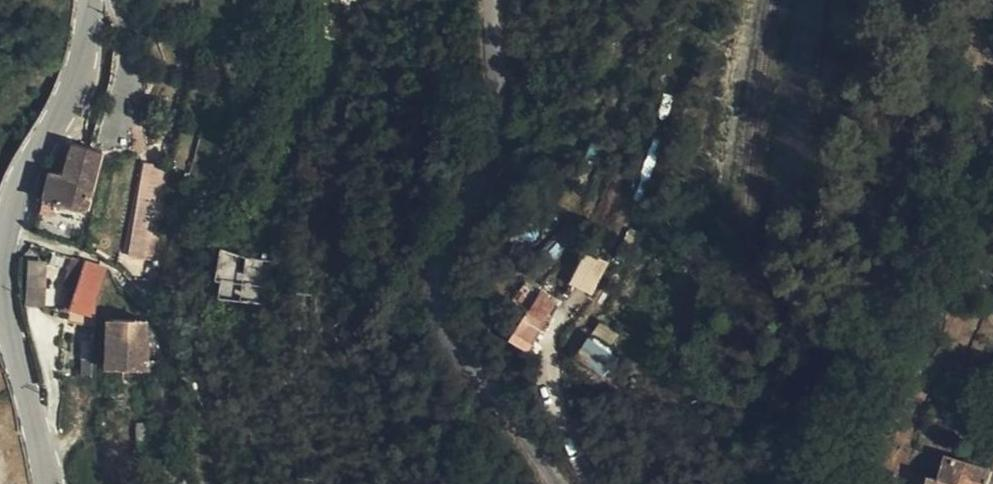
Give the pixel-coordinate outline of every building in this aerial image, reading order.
[(82,159),(114,165),(122,133),(90,126),(82,159)] [(82,159),(68,156),(65,171),(78,173),(82,159)] [(114,165),(82,159),(78,173),(65,171),(62,185),(63,185),(77,188),(106,194),(114,165)] [(140,165),(128,256),(159,259),(170,169),(140,165)] [(77,188),(63,185),(61,197),(74,200),(77,188)] [(115,289),(125,252),(102,245),(101,250),(86,246),(81,272),(85,273),(81,288),(83,288),(91,290),(90,297),(89,305),(114,308),(115,289)] [(267,253),(239,248),(238,258),(237,271),(245,272),(264,274),(267,253)] [(64,251),(48,250),(45,292),(62,293),(64,251)] [(580,252),(568,286),(594,295),(606,261),(580,252)] [(43,306),(46,260),(27,259),(25,305),(43,306)] [(251,297),(263,297),(264,297),(264,274),(245,272),(247,298),(251,297)] [(91,290),(83,288),(81,296),(90,297),(91,290)] [(541,297),(527,322),(544,331),(557,308),(541,297)] [(165,307),(125,305),(124,352),(128,352),(145,353),(162,353),(164,351),(165,307)] [(619,356),(633,336),(605,318),(592,339),(619,356)] [(975,467),(980,445),(959,438),(954,458),(975,467)] [(980,445),(975,467),(975,469),(992,474),(992,449),(980,445)] [(938,475),(971,482),(975,469),(975,467),(954,458),(942,455),(938,475)]
